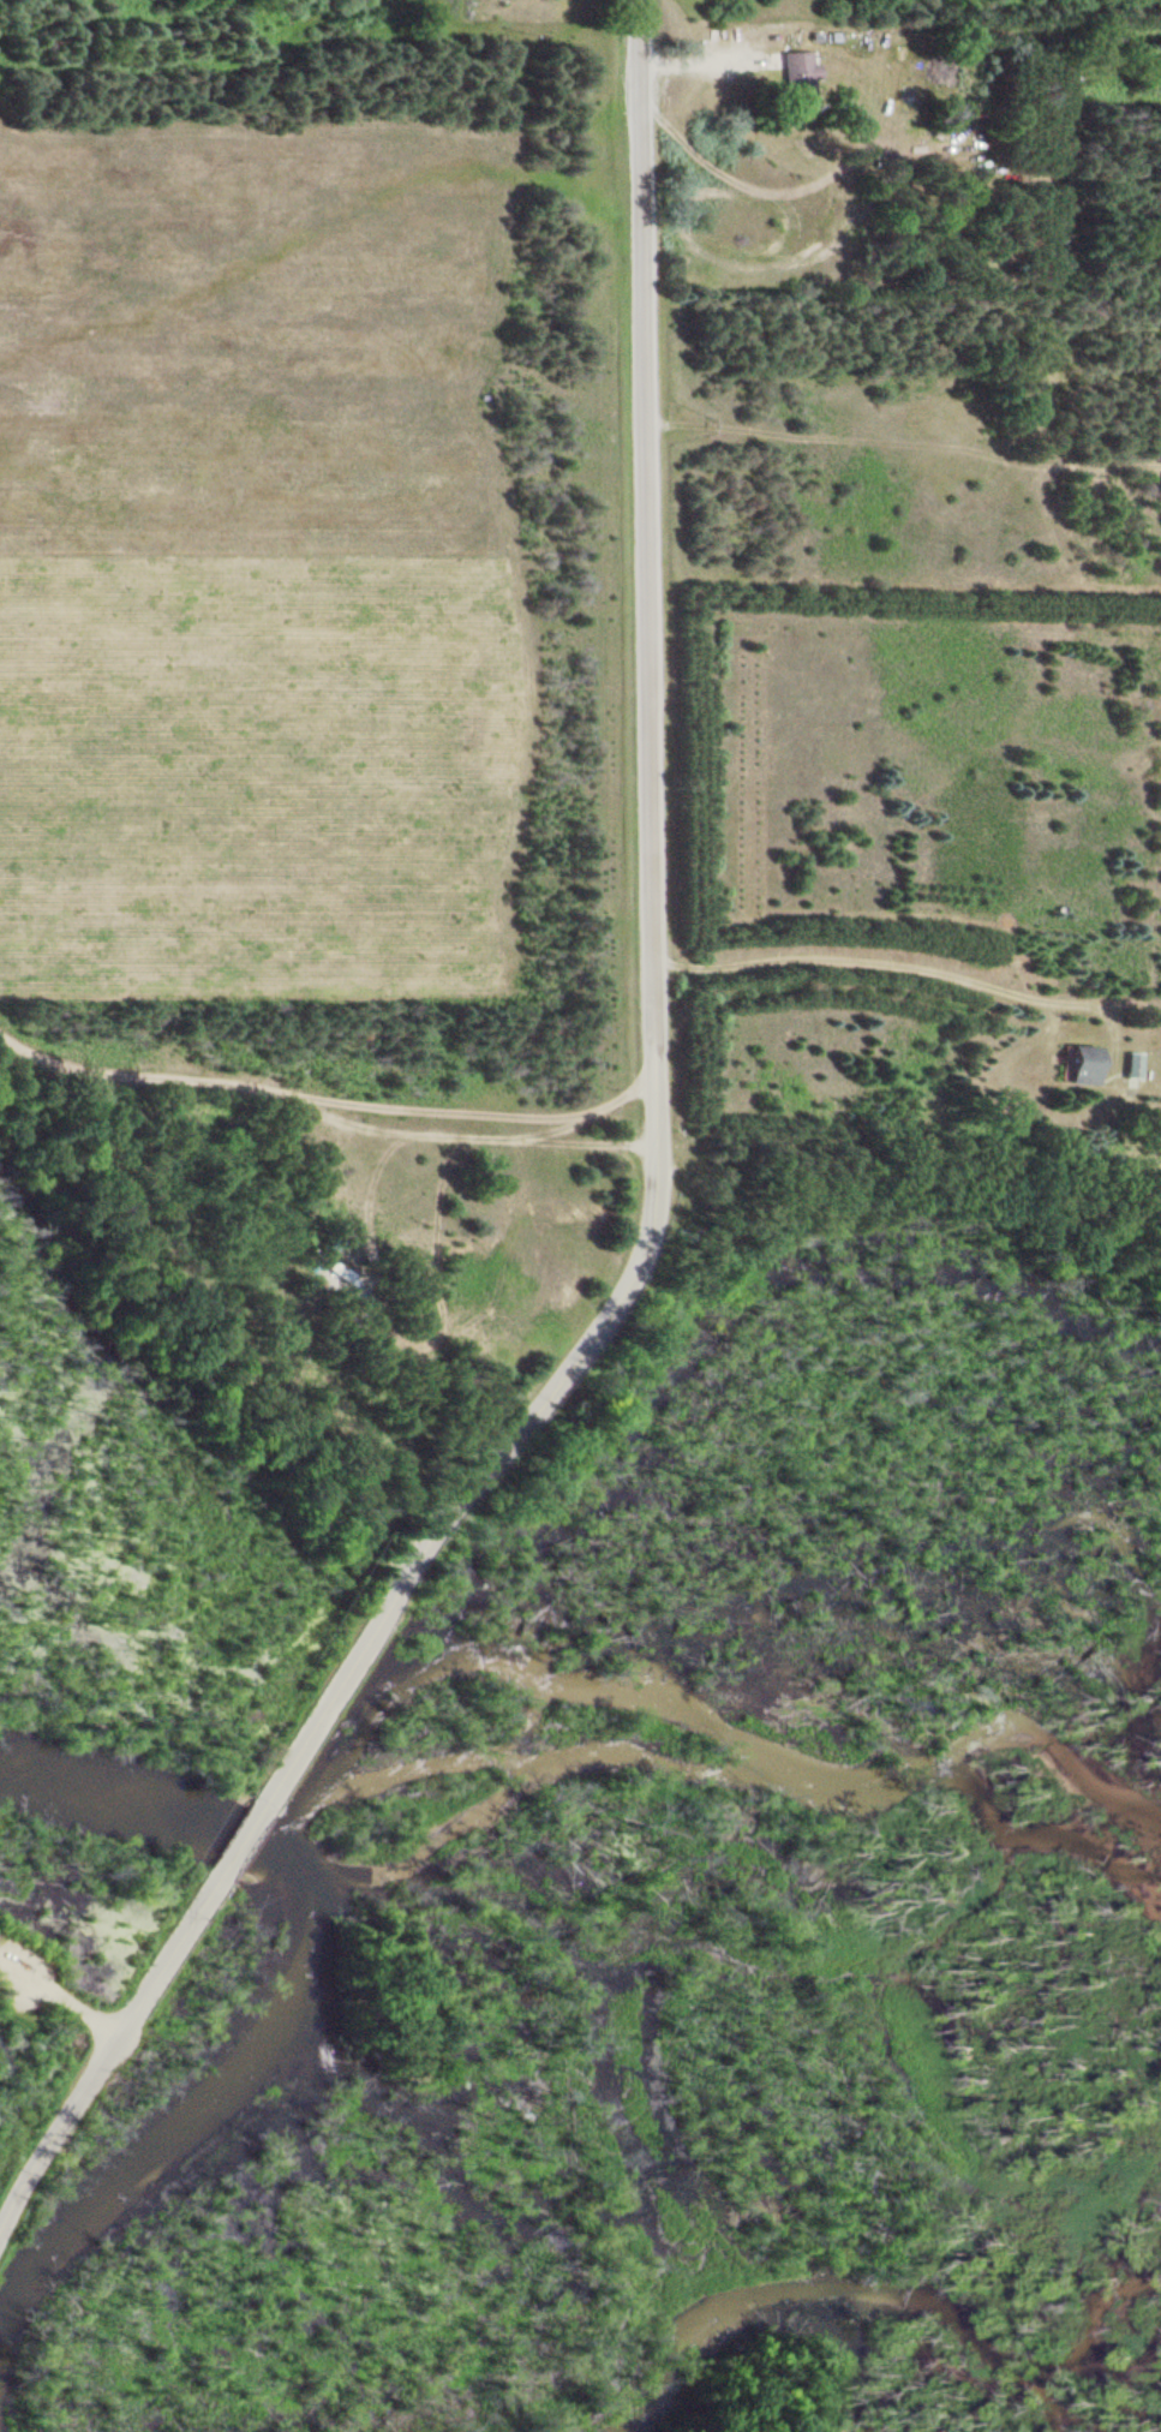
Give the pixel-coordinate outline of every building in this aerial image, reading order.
[(816,52),(780,52),(780,98),(816,98),(816,52)] [(1064,1084),(1091,1084),(1091,1047),(1064,1047),(1064,1084)] [(1136,1077),(1136,1054),(1123,1054),(1123,1077),(1136,1077)]
